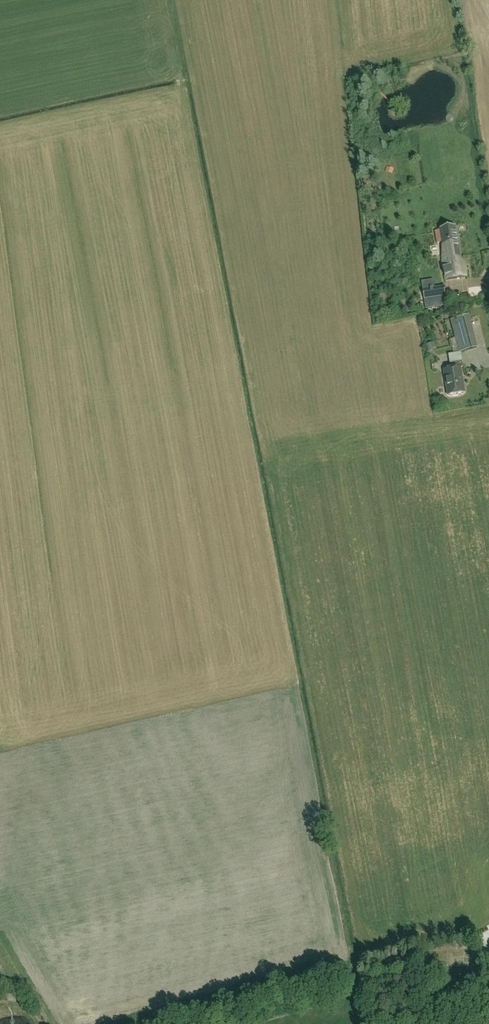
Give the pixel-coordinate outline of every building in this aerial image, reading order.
[(440,230),(435,231),(437,243),(442,242),(446,263),(442,264),(446,280),(467,277),(465,266),(461,258),(455,226),(440,229),(440,230)] [(480,284),(475,285),(475,289),(464,291),(465,297),(488,294),(488,281),(488,276),(479,278),(480,284)] [(433,280),(421,282),(423,289),(435,288),(433,280)] [(435,288),(423,289),(424,299),(446,296),(444,286),(435,288)] [(469,316),(452,321),(460,352),(477,348),(469,316)] [(435,342),(426,344),(428,351),(437,349),(435,342)] [(451,369),(443,371),(448,396),(465,393),(464,383),(463,383),(462,378),(463,378),(461,368),(464,368),(462,361),(450,363),(451,369)] [(372,975),(385,973),(382,960),(369,963),(372,975)]
